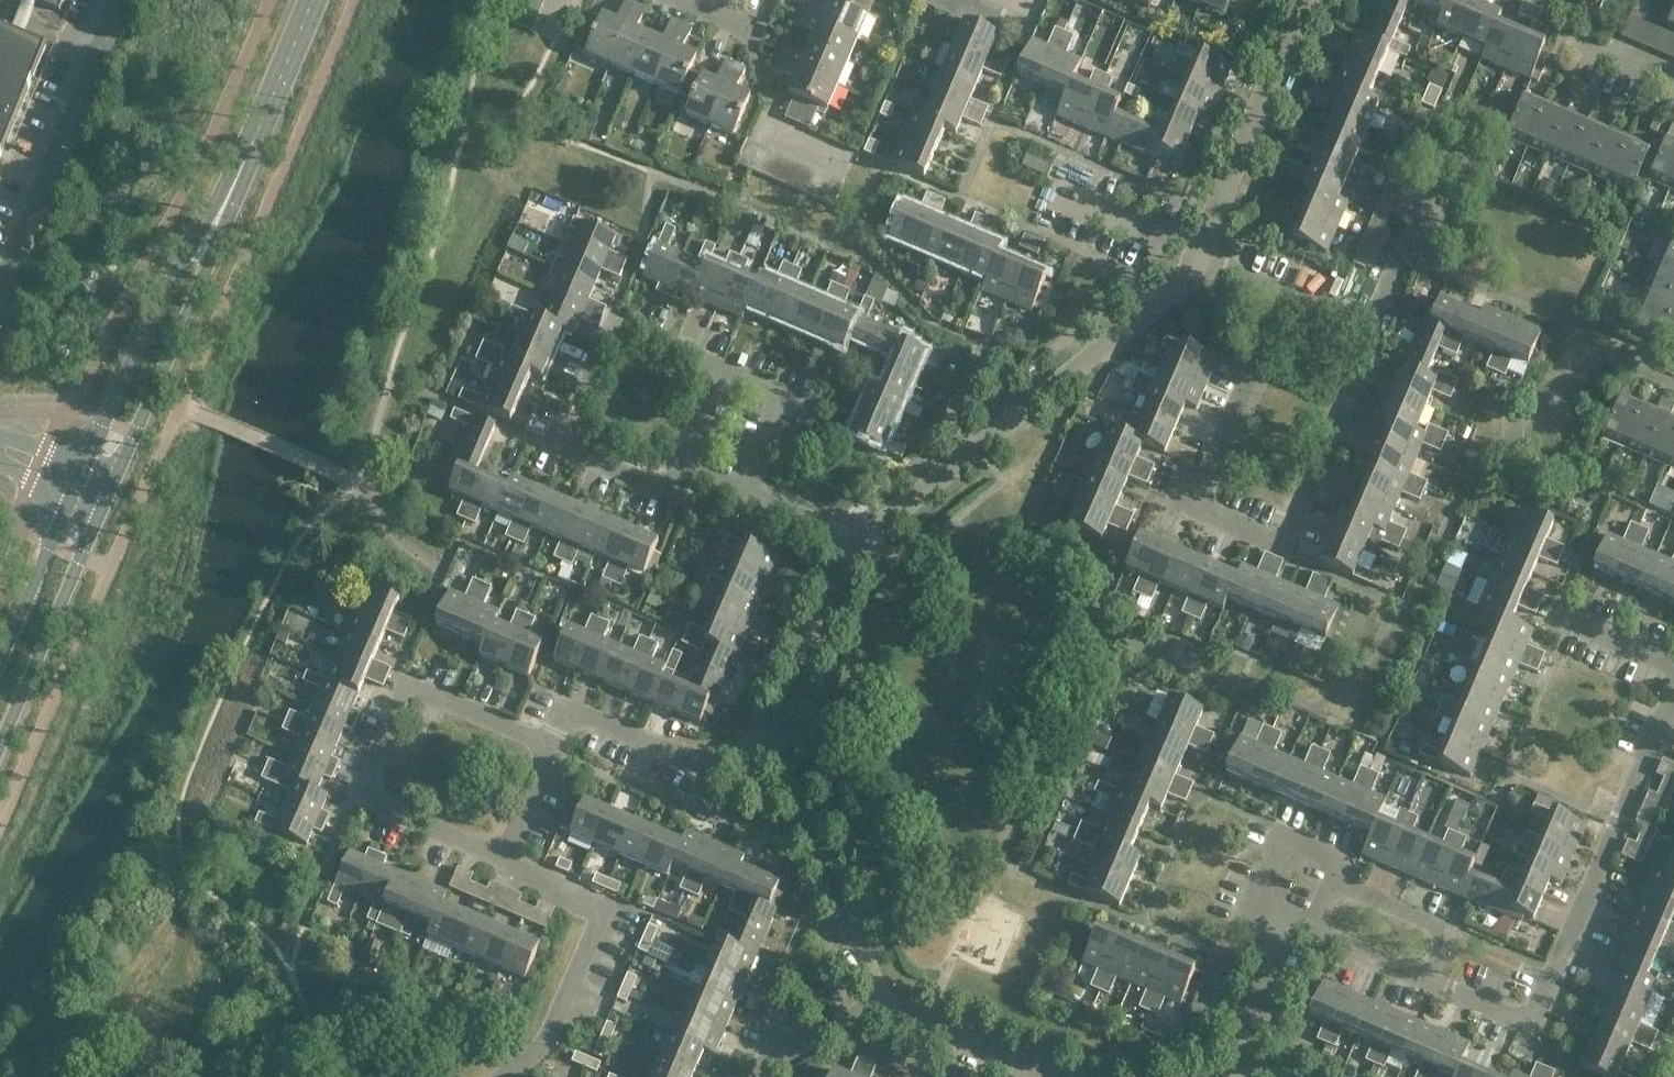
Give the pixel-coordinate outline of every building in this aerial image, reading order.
[(21,36),(35,1),(60,11),(64,0),(24,0),(11,32),(21,36)] [(527,0),(517,0),(513,9),(538,19),(543,7),(527,0)] [(636,4),(627,0),(626,0),(617,22),(603,16),(597,30),(584,24),(574,49),(610,64),(636,4)] [(797,14),(857,40),(873,4),(863,0),(828,0),(823,13),(801,4),(797,14)] [(938,0),(922,0),(921,2),(934,8),(938,0)] [(951,0),(938,0),(934,8),(946,13),(951,0)] [(965,0),(951,0),(946,13),(957,18),(965,0)] [(969,23),(979,0),(965,0),(957,18),(964,21),(969,23)] [(981,28),(991,4),(982,0),(979,0),(969,23),(981,28)] [(1200,5),(1224,15),(1230,0),(1202,0),(1200,5)] [(1366,39),(1366,40),(1388,50),(1406,58),(1411,48),(1392,40),(1409,2),(1405,0),(1383,0),(1366,39)] [(1433,12),(1428,23),(1438,27),(1449,0),(1420,0),(1418,5),(1433,12)] [(1462,37),(1478,0),(1449,0),(1438,27),(1462,37)] [(1486,47),(1487,48),(1496,25),(1501,14),(1486,8),(1489,0),(1478,0),(1462,37),(1486,47)] [(1523,2),(1518,15),(1527,19),(1533,6),(1523,2)] [(1584,2),(1580,10),(1592,15),(1595,7),(1584,2)] [(633,74),(650,36),(637,30),(646,8),(636,4),(610,64),(633,74)] [(991,4),(981,28),(994,34),(1004,9),(991,4)] [(1668,27),(1673,29),(1673,4),(1664,24),(1668,27)] [(1536,23),(1542,10),(1533,6),(1527,19),(1536,23)] [(1632,11),(1621,37),(1633,42),(1644,16),(1632,11)] [(857,40),(797,14),(792,24),(814,33),(809,46),(848,63),(857,40)] [(1644,16),(1633,42),(1645,47),(1656,21),(1644,16)] [(656,84),(682,24),(672,19),(663,41),(650,36),(633,74),(656,84)] [(998,35),(994,34),(981,28),(969,23),(964,21),(954,46),(1005,68),(1009,59),(991,51),(998,35)] [(1657,52),(1668,27),(1664,24),(1656,21),(1645,47),(1657,52)] [(680,94),(690,70),(697,56),(683,50),(692,28),(682,24),(656,84),(680,94)] [(1496,25),(1487,48),(1486,47),(1481,58),(1506,69),(1521,36),(1496,25)] [(46,46),(21,36),(11,32),(0,27),(0,158),(46,46)] [(1673,48),(1673,29),(1668,27),(1657,52),(1670,57),(1673,48)] [(1043,84),(1065,32),(1055,28),(1048,46),(1032,40),(1018,73),(1043,84)] [(1067,94),(1072,83),(1082,61),(1066,54),(1074,36),(1065,32),(1043,84),(1066,94),(1067,94)] [(1388,50),(1366,40),(1366,39),(1355,35),(1344,60),(1378,74),(1388,50)] [(1521,36),(1506,69),(1531,80),(1538,63),(1545,46),(1521,36)] [(1238,43),(1228,38),(1222,52),(1232,56),(1238,43)] [(1188,77),(1222,91),(1232,67),(1181,45),(1176,55),(1195,63),(1188,77)] [(848,63),(809,46),(803,59),(781,50),(777,60),(838,86),(848,63)] [(1001,77),(1005,68),(954,46),(943,70),(977,84),(983,70),(1001,77)] [(736,64),(726,60),(716,82),(690,70),(680,94),(692,99),(686,115),(710,125),(736,64)] [(807,101),(819,106),(828,110),(838,86),(777,60),(773,70),(794,79),(788,93),(795,96),(807,101)] [(1345,89),(1345,88),(1368,97),(1378,74),(1344,60),(1334,84),(1345,89)] [(1538,63),(1531,80),(1538,83),(1545,66),(1538,63)] [(736,64),(710,125),(734,135),(750,96),(736,90),(746,68),(736,64)] [(970,99),(977,84),(943,70),(933,94),(985,116),(989,107),(970,99)] [(1087,89),(1072,83),(1067,94),(1066,94),(1057,116),(1082,127),(1104,75),(1095,71),(1087,89)] [(1106,137),(1116,115),(1121,104),(1105,97),(1113,79),(1104,75),(1082,127),(1106,137)] [(1164,85),(1159,94),(1178,102),(1211,117),(1222,91),(1188,77),(1182,92),(1164,85)] [(1573,78),(1566,95),(1573,98),(1580,81),(1573,78)] [(1580,100),(1587,84),(1580,81),(1573,98),(1580,100)] [(1425,94),(1438,100),(1442,91),(1429,85),(1425,94)] [(1124,98),(1137,103),(1141,94),(1128,88),(1124,98)] [(1345,88),(1345,89),(1335,112),(1368,126),(1379,102),(1368,97),(1345,88)] [(981,126),(985,116),(933,94),(923,119),(922,119),(945,129),(956,134),(962,118),(981,126)] [(1434,109),(1438,100),(1425,94),(1421,104),(1434,109)] [(1527,145),(1545,104),(1524,95),(1506,136),(1527,145)] [(795,96),(786,117),(798,122),(807,101),(795,96)] [(1614,96),(1607,112),(1614,115),(1621,99),(1614,96)] [(1621,118),(1628,102),(1621,99),(1614,115),(1621,118)] [(798,122),(810,128),(819,106),(807,101),(798,122)] [(1211,117),(1178,102),(1171,117),(1153,109),(1149,118),(1190,135),(1196,120),(1207,125),(1211,117)] [(888,120),(894,107),(884,103),(879,116),(888,120)] [(1545,104),(1527,145),(1548,154),(1566,113),(1545,104)] [(1475,107),(1471,116),(1481,120),(1485,111),(1475,107)] [(1358,151),(1368,126),(1335,112),(1325,136),(1358,151)] [(1569,163),(1587,122),(1566,113),(1548,154),(1569,163)] [(945,129),(922,119),(923,119),(912,114),(901,138),(935,153),(945,129)] [(1649,130),(1656,133),(1663,117),(1656,114),(1649,130)] [(1154,157),(1163,135),(1145,127),(1116,115),(1106,137),(1154,157)] [(616,117),(612,126),(621,129),(624,120),(616,117)] [(1145,127),(1163,135),(1154,157),(1168,163),(1171,156),(1179,160),(1190,135),(1149,118),(1145,127)] [(586,119),(579,139),(590,142),(597,123),(586,119)] [(1411,128),(1424,133),(1427,124),(1415,119),(1411,128)] [(1673,179),(1673,121),(1649,179),(1670,188),(1673,179)] [(1590,172),(1608,131),(1587,122),(1569,163),(1590,172)] [(1611,181),(1629,140),(1608,131),(1590,172),(1611,181)] [(1325,136),(1314,160),(1348,175),(1358,151),(1325,136)] [(935,153),(901,138),(891,163),(924,177),(935,153)] [(760,145),(747,139),(736,164),(750,170),(760,145)] [(864,152),(874,156),(879,143),(869,139),(864,152)] [(1650,149),(1629,140),(1611,181),(1632,190),(1650,149)] [(750,170),(762,175),(772,150),(760,145),(750,170)] [(772,150),(762,175),(774,180),(784,155),(772,150)] [(784,155),(774,180),(785,185),(796,160),(784,155)] [(1053,166),(1027,155),(1022,167),(1047,178),(1053,166)] [(1394,167),(1407,172),(1411,163),(1398,158),(1394,167)] [(785,185),(797,190),(807,165),(796,160),(785,185)] [(1314,191),(1315,189),(1337,199),(1348,175),(1314,160),(1303,186),(1314,191)] [(807,165),(797,190),(809,195),(819,171),(807,165)] [(1403,182),(1407,172),(1394,167),(1390,176),(1403,182)] [(819,171),(809,195),(820,200),(831,176),(819,171)] [(722,172),(719,180),(729,184),(733,176),(722,172)] [(820,200),(834,205),(844,181),(831,176),(820,200)] [(1543,180),(1537,193),(1551,199),(1556,186),(1543,180)] [(1315,189),(1314,191),(1304,215),(1337,229),(1348,204),(1337,199),(1315,189)] [(1582,192),(1579,200),(1585,202),(1588,194),(1582,192)] [(927,193),(919,211),(904,204),(889,238),(914,249),(936,197),(927,193)] [(914,249),(939,259),(953,225),(938,219),(946,201),(936,197),(914,249)] [(1373,215),(1386,221),(1390,212),(1377,206),(1373,215)] [(976,214),(968,232),(953,225),(939,259),(963,269),(985,218),(976,214)] [(1337,229),(1304,215),(1293,239),(1327,253),(1337,229)] [(1382,230),(1386,221),(1373,215),(1369,225),(1382,230)] [(578,231),(572,246),(624,268),(628,259),(609,251),(616,236),(574,218),(570,227),(578,231)] [(994,222),(985,218),(963,269),(986,279),(987,280),(997,257),(1002,246),(987,240),(994,222)] [(656,292),(665,296),(683,254),(668,247),(676,229),(666,225),(644,277),(659,283),(656,292)] [(1028,251),(1034,238),(1025,234),(1019,247),(1028,251)] [(1043,242),(1034,238),(1028,251),(1038,255),(1043,242)] [(693,298),(707,264),(708,264),(716,246),(706,242),(698,260),(683,254),(665,296),(674,300),(678,291),(693,298)] [(791,242),(788,250),(796,253),(800,245),(791,242)] [(1673,271),(1673,245),(1668,243),(1659,264),(1673,271)] [(619,278),(624,268),(572,246),(565,261),(557,257),(553,267),(595,285),(601,270),(619,278)] [(708,264),(707,264),(693,298),(717,308),(739,256),(730,252),(722,270),(708,264)] [(1357,255),(1353,264),(1365,269),(1369,260),(1357,255)] [(746,307),(756,285),(755,285),(741,278),(749,260),(739,256),(717,308),(742,319),(747,308),(746,307)] [(986,279),(982,290),(1007,301),(1021,267),(997,257),(987,280),(986,279)] [(755,285),(756,285),(746,307),(747,308),(770,318),(793,266),(783,262),(775,280),(760,274),(755,285)] [(1659,264),(1650,285),(1673,296),(1673,271),(1659,264)] [(793,266),(770,318),(795,328),(809,295),(794,288),(802,270),(793,266)] [(589,299),(595,285),(553,267),(549,276),(557,280),(551,294),(603,316),(607,307),(589,299)] [(1021,267),(1007,301),(1031,312),(1046,278),(1021,267)] [(834,272),(830,282),(832,283),(841,287),(845,277),(834,272)] [(920,276),(914,290),(923,294),(929,280),(920,276)] [(809,295),(795,328),(819,339),(841,287),(832,283),(824,301),(809,295)] [(1650,285),(1641,307),(1673,321),(1673,296),(1650,285)] [(819,339),(844,349),(849,338),(848,338),(858,315),(857,315),(843,309),(850,291),(841,287),(819,339)] [(532,315),(563,329),(574,334),(580,318),(599,326),(603,316),(551,294),(545,309),(536,306),(532,315)] [(848,338),(849,338),(889,355),(899,333),(867,319),(875,301),(865,297),(857,315),(858,315),(848,338)] [(498,300),(495,309),(508,314),(511,306),(498,300)] [(1447,330),(1439,348),(1448,352),(1465,311),(1440,300),(1436,309),(1429,306),(1423,320),(1447,330)] [(519,338),(553,353),(563,329),(532,315),(511,306),(508,314),(507,316),(525,324),(519,338)] [(1448,352),(1456,356),(1464,337),(1480,344),(1494,310),(1484,306),(1479,317),(1465,311),(1448,352)] [(1673,346),(1673,345),(1673,321),(1641,307),(1632,328),(1673,346)] [(1480,344),(1494,350),(1486,368),(1495,372),(1517,320),(1494,310),(1480,344)] [(945,312),(942,320),(950,323),(953,316),(945,312)] [(1425,377),(1438,348),(1439,348),(1447,330),(1423,320),(1403,367),(1425,377)] [(1495,372),(1505,376),(1513,358),(1528,365),(1542,331),(1517,320),(1495,372)] [(933,385),(937,376),(919,368),(925,353),(916,349),(919,342),(899,333),(889,355),(896,358),(892,367),(933,385)] [(531,373),(542,377),(553,353),(519,338),(509,362),(509,363),(531,372),(531,373)] [(1162,347),(1180,355),(1172,374),(1205,389),(1218,360),(1166,338),(1162,347)] [(500,359),(500,358),(504,350),(484,341),(480,350),(500,359)] [(500,359),(480,350),(476,360),(494,367),(487,382),(521,397),(531,373),(531,372),(509,363),(509,362),(500,358),(500,359)] [(904,401),(905,401),(911,386),(929,394),(933,385),(892,367),(886,382),(875,378),(871,387),(904,401)] [(1454,390),(1434,382),(1435,381),(1425,377),(1403,367),(1392,392),(1426,406),(1432,392),(1450,399),(1454,390)] [(1438,372),(1435,381),(1434,382),(1454,390),(1458,381),(1438,372)] [(1154,391),(1154,390),(1158,381),(1138,373),(1134,382),(1154,391)] [(1186,404),(1196,409),(1205,389),(1172,374),(1163,394),(1186,403),(1186,404)] [(1627,380),(1602,437),(1624,447),(1642,405),(1628,399),(1635,383),(1627,380)] [(459,399),(510,421),(521,397),(487,382),(481,397),(463,389),(459,399)] [(1154,390),(1154,391),(1134,382),(1130,391),(1148,399),(1142,414),(1176,428),(1186,404),(1186,403),(1163,394),(1154,390)] [(1493,386),(1489,397),(1498,400),(1502,390),(1493,386)] [(894,426),(900,411),(918,419),(923,409),(905,401),(904,401),(871,387),(860,411),(894,426)] [(1392,392),(1381,417),(1392,421),(1393,421),(1415,430),(1426,406),(1392,392)] [(1663,395),(1656,411),(1642,405),(1624,447),(1645,456),(1670,398),(1663,395)] [(1670,417),(1673,407),(1673,400),(1670,398),(1645,456),(1665,464),(1673,444),(1673,419),(1670,417)] [(474,475),(495,427),(454,409),(450,419),(469,427),(452,465),(474,475)] [(860,411),(850,436),(901,458),(906,448),(887,440),(894,426),(860,411)] [(1142,414),(1135,429),(1117,421),(1113,430),(1143,444),(1165,453),(1176,428),(1142,414)] [(440,440),(445,424),(429,420),(425,436),(440,440)] [(1440,453),(1444,443),(1424,435),(1425,434),(1415,430),(1393,421),(1392,421),(1382,446),(1415,460),(1422,445),(1440,453)] [(1424,435),(1444,443),(1448,434),(1428,425),(1425,434),(1424,435)] [(1113,430),(1110,428),(1099,453),(1151,475),(1155,466),(1137,458),(1143,444),(1113,430)] [(1665,464),(1673,468),(1673,444),(1665,464)] [(1423,492),(1428,482),(1409,474),(1415,460),(1382,446),(1371,470),(1423,492)] [(1129,477),(1147,484),(1151,475),(1099,453),(1089,477),(1123,491),(1129,477)] [(452,465),(446,479),(453,482),(449,491),(464,498),(456,517),(465,521),(483,479),(474,475),(452,465)] [(1394,509),(1401,493),(1420,501),(1423,492),(1371,470),(1361,494),(1394,509)] [(503,474),(498,485),(483,479),(465,521),(474,525),(482,505),(498,512),(512,478),(503,474)] [(1134,514),(1116,507),(1123,491),(1089,477),(1078,502),(1130,524),(1134,514)] [(513,518),(505,538),(514,542),(537,489),(512,478),(498,512),(513,518)] [(523,546),(531,526),(546,533),(561,499),(537,489),(514,542),(523,546)] [(1383,532),(1403,540),(1407,531),(1388,523),(1394,509),(1361,494),(1351,517),(1374,526),(1374,528),(1383,532)] [(561,539),(553,559),(562,563),(585,510),(561,499),(546,533),(561,539)] [(1108,525),(1126,533),(1130,524),(1078,502),(1068,526),(1101,541),(1108,525)] [(1638,507),(1631,523),(1640,527),(1647,511),(1638,507)] [(571,567),(579,547),(595,554),(609,520),(585,510),(562,563),(571,567)] [(1561,557),(1565,547),(1547,539),(1553,524),(1520,510),(1509,535),(1561,557)] [(1340,513),(1330,537),(1363,551),(1370,537),(1379,541),(1383,532),(1374,528),(1374,526),(1351,517),(1340,513)] [(610,560),(602,580),(611,584),(634,530),(609,520),(595,554),(610,560)] [(1640,527),(1631,523),(1623,541),(1607,534),(1593,568),(1617,578),(1640,527)] [(1656,556),(1641,549),(1649,531),(1640,527),(1617,578),(1642,589),(1656,556)] [(634,530),(611,584),(620,587),(628,568),(644,575),(645,572),(651,575),(660,555),(654,552),(658,541),(634,530)] [(1399,549),(1403,540),(1383,532),(1379,541),(1399,549)] [(1164,545),(1140,534),(1125,568),(1141,574),(1133,593),(1142,596),(1164,545)] [(1532,573),(1539,558),(1557,566),(1561,557),(1509,535),(1499,559),(1532,573)] [(735,569),(769,583),(779,558),(728,536),(723,546),(742,554),(735,569)] [(1330,537),(1319,562),(1371,584),(1381,588),(1385,579),(1375,575),(1357,567),(1363,551),(1330,537)] [(1188,555),(1164,545),(1142,596),(1152,601),(1160,582),(1174,588),(1188,555)] [(1257,571),(1242,565),(1237,576),(1227,598),(1228,599),(1252,609),(1274,557),(1265,553),(1257,571)] [(1189,595),(1182,613),(1191,617),(1213,565),(1188,555),(1174,588),(1189,595)] [(1642,589),(1666,599),(1673,580),(1673,556),(1671,562),(1656,556),(1642,589)] [(1276,579),(1284,561),(1274,557),(1252,609),(1276,619),(1291,586),(1276,579)] [(1540,605),(1544,596),(1526,588),(1532,573),(1499,559),(1488,583),(1540,605)] [(1208,603),(1224,610),(1228,599),(1227,598),(1237,576),(1213,565),(1191,617),(1200,621),(1208,603)] [(706,585),(758,607),(769,583),(735,569),(729,583),(710,575),(706,585)] [(1313,574),(1305,592),(1291,586),(1276,619),(1301,630),(1323,578),(1313,574)] [(450,590),(435,624),(460,634),(483,582),(474,578),(466,597),(450,590)] [(1324,600),(1332,582),(1323,578),(1301,630),(1325,640),(1340,607),(1324,600)] [(1666,599),(1673,603),(1673,580),(1666,599)] [(400,596),(367,582),(358,603),(356,607),(408,629),(412,620),(394,612),(400,596)] [(495,622),(499,611),(483,604),(492,586),(483,582),(460,634),(484,644),(484,645),(494,622),(495,622)] [(1492,614),(1500,617),(1511,622),(1512,621),(1518,607),(1536,614),(1540,605),(1488,583),(1478,608),(1485,611),(1492,614)] [(715,617),(748,631),(758,607),(706,585),(702,594),(721,602),(715,617)] [(653,589),(647,603),(657,607),(658,605),(667,604),(670,596),(653,589)] [(484,644),(479,655),(504,666),(527,614),(530,605),(522,601),(518,610),(509,629),(495,622),(494,622),(484,645),(484,644)] [(386,631),(404,638),(408,629),(356,607),(346,631),(379,645),(386,631)] [(1485,611),(1483,616),(1490,619),(1492,614),(1485,611)] [(504,666),(529,677),(543,643),(527,636),(535,618),(527,614),(504,666)] [(554,660),(579,671),(600,620),(591,616),(584,633),(568,627),(554,660)] [(677,619),(674,626),(687,631),(686,633),(705,642),(714,646),(737,656),(748,631),(715,617),(708,632),(690,624),(677,619)] [(1541,663),(1545,654),(1527,646),(1533,630),(1512,621),(1511,622),(1500,617),(1489,641),(1541,663)] [(600,620),(579,671),(603,681),(617,648),(602,641),(609,624),(600,620)] [(391,668),(373,660),(379,645),(346,631),(335,655),(387,677),(391,668)] [(280,632),(277,640),(285,644),(289,636),(280,632)] [(705,642),(686,633),(682,643),(701,651),(705,642)] [(1277,633),(1271,646),(1320,667),(1327,650),(1294,636),(1292,639),(1277,633)] [(1440,635),(1437,647),(1452,652),(1456,640),(1440,635)] [(617,648),(603,681),(627,692),(649,640),(641,636),(632,654),(617,648)] [(1240,636),(1235,647),(1248,652),(1252,641),(1240,636)] [(650,702),(664,668),(650,662),(658,643),(649,640),(627,692),(650,702)] [(1513,679),(1519,664),(1537,672),(1541,663),(1489,641),(1479,664),(1513,679)] [(701,675),(693,694),(717,704),(737,656),(714,646),(701,675)] [(1274,648),(1269,661),(1281,666),(1287,654),(1274,648)] [(675,671),(682,654),(672,650),(665,667),(675,671)] [(1426,654),(1420,669),(1429,673),(1435,659),(1426,654)] [(365,679),(383,687),(387,677),(335,655),(325,680),(359,694),(365,679)] [(1479,664),(1461,657),(1457,666),(1475,674),(1469,689),(1502,704),(1513,679),(1479,664)] [(669,683),(675,671),(665,667),(664,668),(650,702),(675,712),(684,690),(669,683)] [(717,704),(693,694),(701,675),(692,671),(684,690),(675,712),(701,723),(704,714),(711,717),(717,704)] [(302,682),(321,690),(315,704),(356,722),(360,712),(352,709),(359,694),(325,680),(306,672),(302,682)] [(1432,695),(1429,701),(1432,702),(1440,706),(1492,728),(1502,704),(1469,689),(1462,704),(1444,696),(1440,695),(1432,695)] [(1247,693),(1244,699),(1246,705),(1251,708),(1258,706),(1260,700),(1258,694),(1253,691),(1247,693)] [(1203,712),(1169,698),(1159,722),(1210,744),(1214,735),(1196,727),(1203,712)] [(1432,702),(1428,712),(1436,715),(1454,723),(1448,738),(1481,752),(1492,728),(1440,706),(1432,702)] [(308,719),(289,711),(285,720),(338,742),(344,727),(352,731),(356,722),(315,704),(308,719)] [(1403,720),(1417,726),(1423,712),(1409,706),(1403,720)] [(281,729),(301,737),(294,753),(336,770),(340,761),(331,757),(338,742),(285,720),(281,729)] [(1228,735),(1223,746),(1235,751),(1226,770),(1251,781),(1273,730),(1265,726),(1250,720),(1242,738),(1241,737),(1240,740),(1228,735)] [(1182,761),(1188,746),(1206,754),(1210,744),(1159,722),(1149,746),(1182,761)] [(1289,759),(1275,753),(1283,735),(1273,730),(1251,781),(1275,792),(1289,759)] [(1098,732),(1093,744),(1102,748),(1108,736),(1098,732)] [(1393,749),(1408,757),(1417,741),(1402,732),(1393,749)] [(1448,738),(1441,752),(1423,745),(1419,754),(1471,777),(1481,752),(1448,738)] [(1190,793),(1194,784),(1175,776),(1182,761),(1149,746),(1138,770),(1190,793)] [(1321,752),(1312,748),(1304,766),(1289,759),(1275,792),(1299,802),(1321,752)] [(1087,750),(1083,760),(1094,765),(1098,755),(1087,750)] [(1338,780),(1324,773),(1331,757),(1321,752),(1299,802),(1324,813),(1338,780)] [(288,767),(270,760),(266,769),(317,791),(317,790),(323,776),(332,779),(336,770),(294,753),(288,767)] [(1338,780),(1324,813),(1348,823),(1369,772),(1373,762),(1366,758),(1361,769),(1353,786),(1338,780)] [(237,759),(233,767),(240,770),(244,762),(237,759)] [(262,778),(291,791),(284,806),(327,824),(330,814),(322,811),(329,795),(317,790),(317,791),(266,769),(262,778)] [(1127,796),(1150,805),(1161,810),(1167,794),(1186,802),(1190,793),(1138,770),(1128,795),(1127,796)] [(1373,834),(1377,824),(1386,802),(1372,795),(1380,777),(1369,772),(1348,823),(1371,833),(1373,834)] [(1673,792),(1673,789),(1673,781),(1664,777),(1660,786),(1673,792)] [(1128,795),(1099,782),(1095,792),(1113,800),(1106,816),(1139,830),(1150,805),(1127,796),(1128,795)] [(1669,801),(1673,792),(1660,786),(1656,795),(1669,801)] [(570,805),(559,828),(571,833),(570,834),(595,844),(609,811),(585,800),(581,809),(570,805)] [(1586,826),(1553,812),(1534,804),(1530,814),(1548,822),(1541,837),(1575,852),(1586,826)] [(260,813),(256,823),(308,845),(314,829),(323,833),(327,824),(284,806),(278,821),(260,813)] [(595,844),(619,855),(634,821),(609,811),(595,844)] [(1409,815),(1399,811),(1392,830),(1377,824),(1373,834),(1371,833),(1362,855),(1387,865),(1409,815)] [(1425,843),(1411,837),(1418,819),(1409,815),(1387,865),(1411,876),(1425,843)] [(1100,830),(1082,822),(1078,831),(1098,840),(1097,840),(1107,844),(1129,854),(1130,853),(1139,830),(1106,816),(1100,830)] [(1425,843),(1411,876),(1436,886),(1457,835),(1461,827),(1463,822),(1454,818),(1448,832),(1441,850),(1425,843)] [(634,821),(619,855),(644,865),(658,831),(634,821)] [(1639,835),(1652,840),(1656,831),(1643,825),(1639,835)] [(1457,835),(1436,886),(1460,896),(1470,874),(1474,865),(1474,864),(1474,863),(1460,857),(1467,839),(1471,831),(1461,827),(1457,835)] [(644,865),(669,875),(673,865),(673,864),(682,842),(658,831),(644,865)] [(688,871),(680,891),(688,894),(711,841),(687,831),(682,842),(673,864),(673,865),(688,871)] [(1078,831),(1074,841),(1094,849),(1097,840),(1098,840),(1078,831)] [(1648,849),(1652,840),(1639,835),(1635,844),(1648,849)] [(1541,837),(1535,852),(1517,844),(1513,854),(1532,862),(1564,877),(1575,852),(1541,837)] [(697,898),(706,879),(721,885),(735,852),(711,841),(688,894),(697,898)] [(1129,854),(1107,844),(1097,868),(1130,882),(1140,857),(1130,853),(1129,854)] [(1474,865),(1483,869),(1491,849),(1482,845),(1474,863),(1474,864),(1474,865)] [(338,907),(346,888),(361,895),(379,853),(369,849),(366,857),(350,851),(331,895),(328,902),(338,907)] [(745,856),(735,852),(721,885),(736,891),(728,910),(738,914),(755,873),(740,867),(745,856)] [(1665,874),(1673,878),(1673,852),(1665,874)] [(384,865),(388,857),(379,853),(361,895),(374,901),(366,919),(377,924),(399,872),(384,865)] [(559,859),(555,868),(568,873),(572,864),(559,859)] [(1544,895),(1550,880),(1561,885),(1564,877),(1532,862),(1525,876),(1507,868),(1503,877),(1544,895)] [(1097,868),(1090,883),(1072,875),(1068,885),(1119,907),(1130,882),(1097,868)] [(1643,895),(1673,908),(1673,878),(1665,874),(1654,869),(1643,895)] [(423,882),(399,872),(377,924),(401,934),(423,882)] [(756,900),(777,909),(783,896),(776,893),(780,884),(755,873),(738,914),(747,917),(748,918),(756,900)] [(592,883),(605,889),(609,879),(596,874),(592,883)] [(1470,874),(1460,896),(1507,917),(1517,895),(1499,887),(1470,874)] [(1507,917),(1521,923),(1524,916),(1533,920),(1544,895),(1503,877),(1499,887),(1517,895),(1507,917)] [(609,879),(605,889),(617,894),(621,885),(609,879)] [(464,893),(473,897),(479,885),(469,881),(464,893)] [(444,904),(448,893),(423,882),(401,934),(408,938),(417,919),(433,926),(443,903),(444,904)] [(479,885),(473,897),(482,901),(488,889),(479,885)] [(323,892),(320,900),(328,903),(328,902),(331,895),(323,892)] [(641,905),(654,910),(658,901),(645,895),(641,905)] [(1670,924),(1673,914),(1673,908),(1643,895),(1632,919),(1673,936),(1673,925),(1670,924)] [(715,940),(722,943),(756,958),(777,909),(756,900),(748,918),(747,917),(738,938),(719,930),(715,940)] [(658,901),(654,910),(668,916),(672,906),(658,901)] [(513,914),(522,918),(527,906),(518,902),(513,914)] [(433,926),(428,937),(453,947),(467,914),(444,904),(443,903),(433,926)] [(672,906),(668,916),(678,920),(683,908),(673,904),(672,906)] [(527,906),(522,918),(531,922),(536,910),(527,906)] [(477,958),(492,924),(467,914),(453,947),(477,958)] [(1662,942),(1673,947),(1673,936),(1632,919),(1622,943),(1655,958),(1662,942)] [(516,935),(492,924),(477,958),(501,968),(516,935)] [(643,938),(652,942),(658,930),(648,926),(643,938)] [(1098,969),(1091,987),(1100,991),(1122,939),(1097,929),(1083,962),(1098,969)] [(663,932),(659,940),(670,945),(673,937),(663,932)] [(501,968),(526,979),(541,945),(516,935),(501,968)] [(647,954),(652,942),(643,938),(638,950),(647,954)] [(1109,995),(1117,977),(1132,983),(1146,950),(1122,939),(1100,991),(1109,995)] [(712,967),(746,982),(756,958),(722,943),(712,967)] [(1612,967),(1623,972),(1645,981),(1655,958),(1622,943),(1612,967)] [(1147,990),(1139,1008),(1148,1012),(1171,960),(1146,950),(1132,983),(1147,990)] [(1157,1016),(1165,998),(1181,1004),(1195,971),(1171,960),(1148,1012),(1157,1016)] [(702,991),(736,1006),(746,982),(712,967),(702,991)] [(1670,1003),(1673,995),(1673,994),(1654,985),(1655,985),(1645,981),(1623,972),(1612,996),(1646,1010),(1652,995),(1670,1003)] [(622,986),(632,990),(637,977),(628,974),(622,986)] [(1658,976),(1655,985),(1654,985),(1673,994),(1673,983),(1658,976)] [(1325,1022),(1317,1040),(1326,1044),(1348,992),(1324,981),(1309,1015),(1325,1022)] [(626,1003),(632,990),(622,986),(617,999),(626,1003)] [(692,1016),(725,1030),(736,1006),(702,991),(692,1016)] [(1336,1048),(1343,1030),(1358,1036),(1372,1002),(1348,992),(1326,1044),(1336,1048)] [(1612,996),(1602,1020),(1654,1042),(1661,1045),(1665,1036),(1658,1033),(1639,1025),(1646,1010),(1612,996)] [(1373,1042),(1366,1061),(1375,1065),(1396,1012),(1372,1002),(1358,1036),(1373,1042)] [(643,1010),(638,1020),(650,1025),(654,1015),(643,1010)] [(682,1011),(671,1035),(682,1039),(681,1040),(704,1050),(715,1055),(725,1030),(692,1016),(682,1011)] [(1370,1076),(1376,1076),(1381,1067),(1384,1069),(1392,1050),(1407,1057),(1421,1023),(1396,1012),(1375,1065),(1370,1076)] [(1625,1059),(1631,1044),(1650,1052),(1654,1042),(1602,1020),(1592,1044),(1625,1059)] [(1416,1076),(1427,1076),(1445,1033),(1421,1023),(1407,1057),(1422,1063),(1416,1076)] [(606,1024),(601,1035),(611,1039),(616,1028),(606,1024)] [(1454,1076),(1456,1076),(1461,1066),(1470,1044),(1445,1033),(1427,1076),(1438,1076),(1440,1071),(1454,1076)] [(611,1039),(601,1035),(596,1047),(606,1051),(611,1039)] [(682,1039),(671,1035),(660,1060),(694,1074),(704,1050),(681,1040),(682,1039)] [(1619,1074),(1625,1059),(1592,1044),(1581,1069),(1601,1076),(1626,1076),(1619,1074)] [(1326,1046),(1322,1055),(1329,1058),(1333,1049),(1326,1046)] [(572,1062),(584,1067),(588,1058),(576,1052),(572,1062)] [(588,1058),(584,1067),(597,1072),(601,1063),(588,1058)] [(867,1062),(858,1058),(850,1076),(834,1070),(831,1076),(861,1076),(867,1062)] [(694,1074),(660,1060),(653,1076),(693,1076),(694,1074)] [(1626,1070),(1643,1076),(1645,1076),(1649,1069),(1629,1060),(1626,1070)] [(876,1066),(867,1062),(861,1076),(872,1076),(876,1066)] [(1546,1068),(1536,1064),(1531,1076),(1542,1076),(1546,1068)] [(1484,1076),(1461,1066),(1456,1076),(1484,1076)] [(1542,1076),(1553,1076),(1555,1072),(1546,1068),(1542,1076)]
